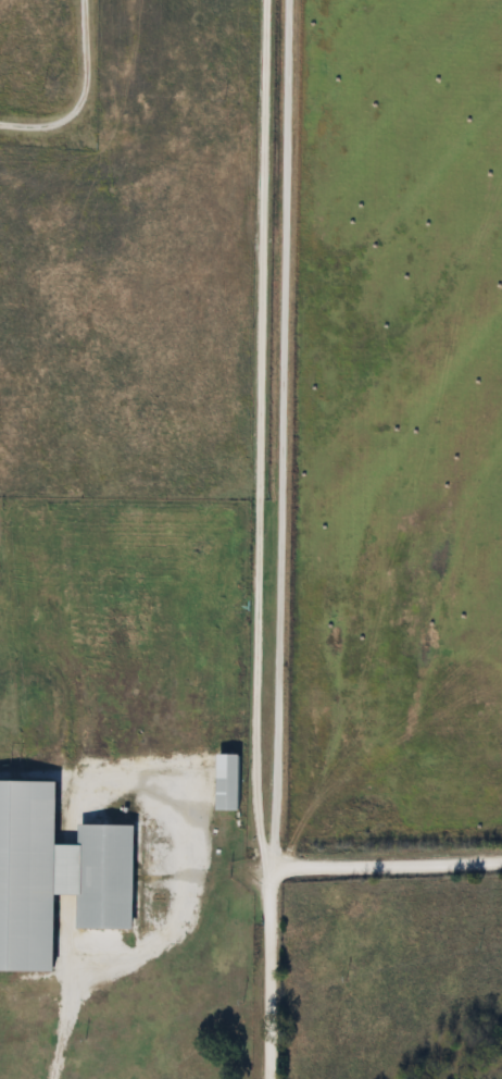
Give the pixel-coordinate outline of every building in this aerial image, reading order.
[(222,810),(245,810),(245,753),(222,753),(222,810)] [(61,972),(62,896),(83,896),(83,929),(139,930),(141,825),(84,824),(84,845),(63,845),(64,781),(0,780),(0,971),(61,972)]
